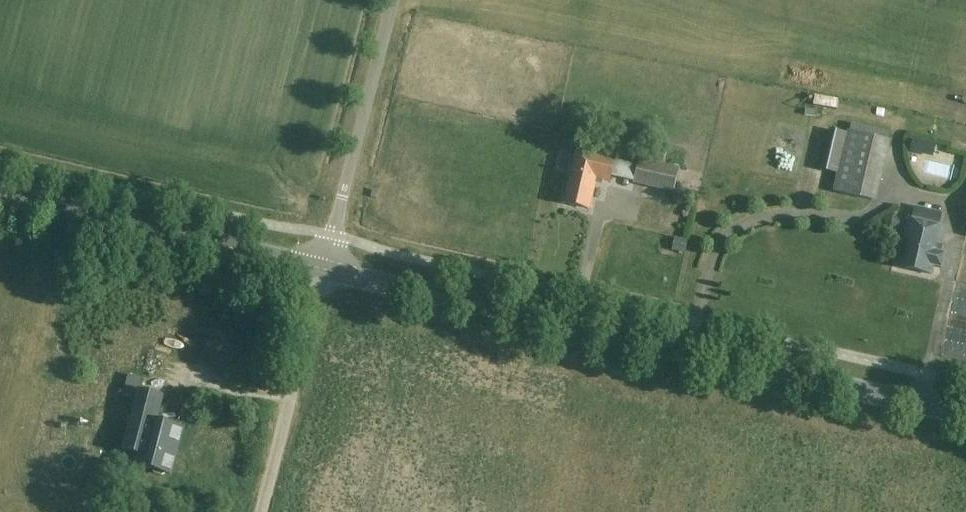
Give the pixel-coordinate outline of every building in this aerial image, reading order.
[(835,174),(831,192),(871,202),(886,142),(830,129),(820,171),(835,174)] [(578,153),(565,204),(588,210),(596,180),(608,184),(614,163),(578,153)] [(633,184),(673,194),(679,169),(639,159),(633,184)] [(940,271),(943,256),(936,254),(942,229),(908,221),(896,268),(931,277),(932,269),(940,271)] [(140,392),(142,383),(143,380),(129,376),(124,397),(137,400),(133,415),(132,415),(123,448),(138,452),(134,466),(170,476),(183,428),(156,421),(162,398),(140,392)]
